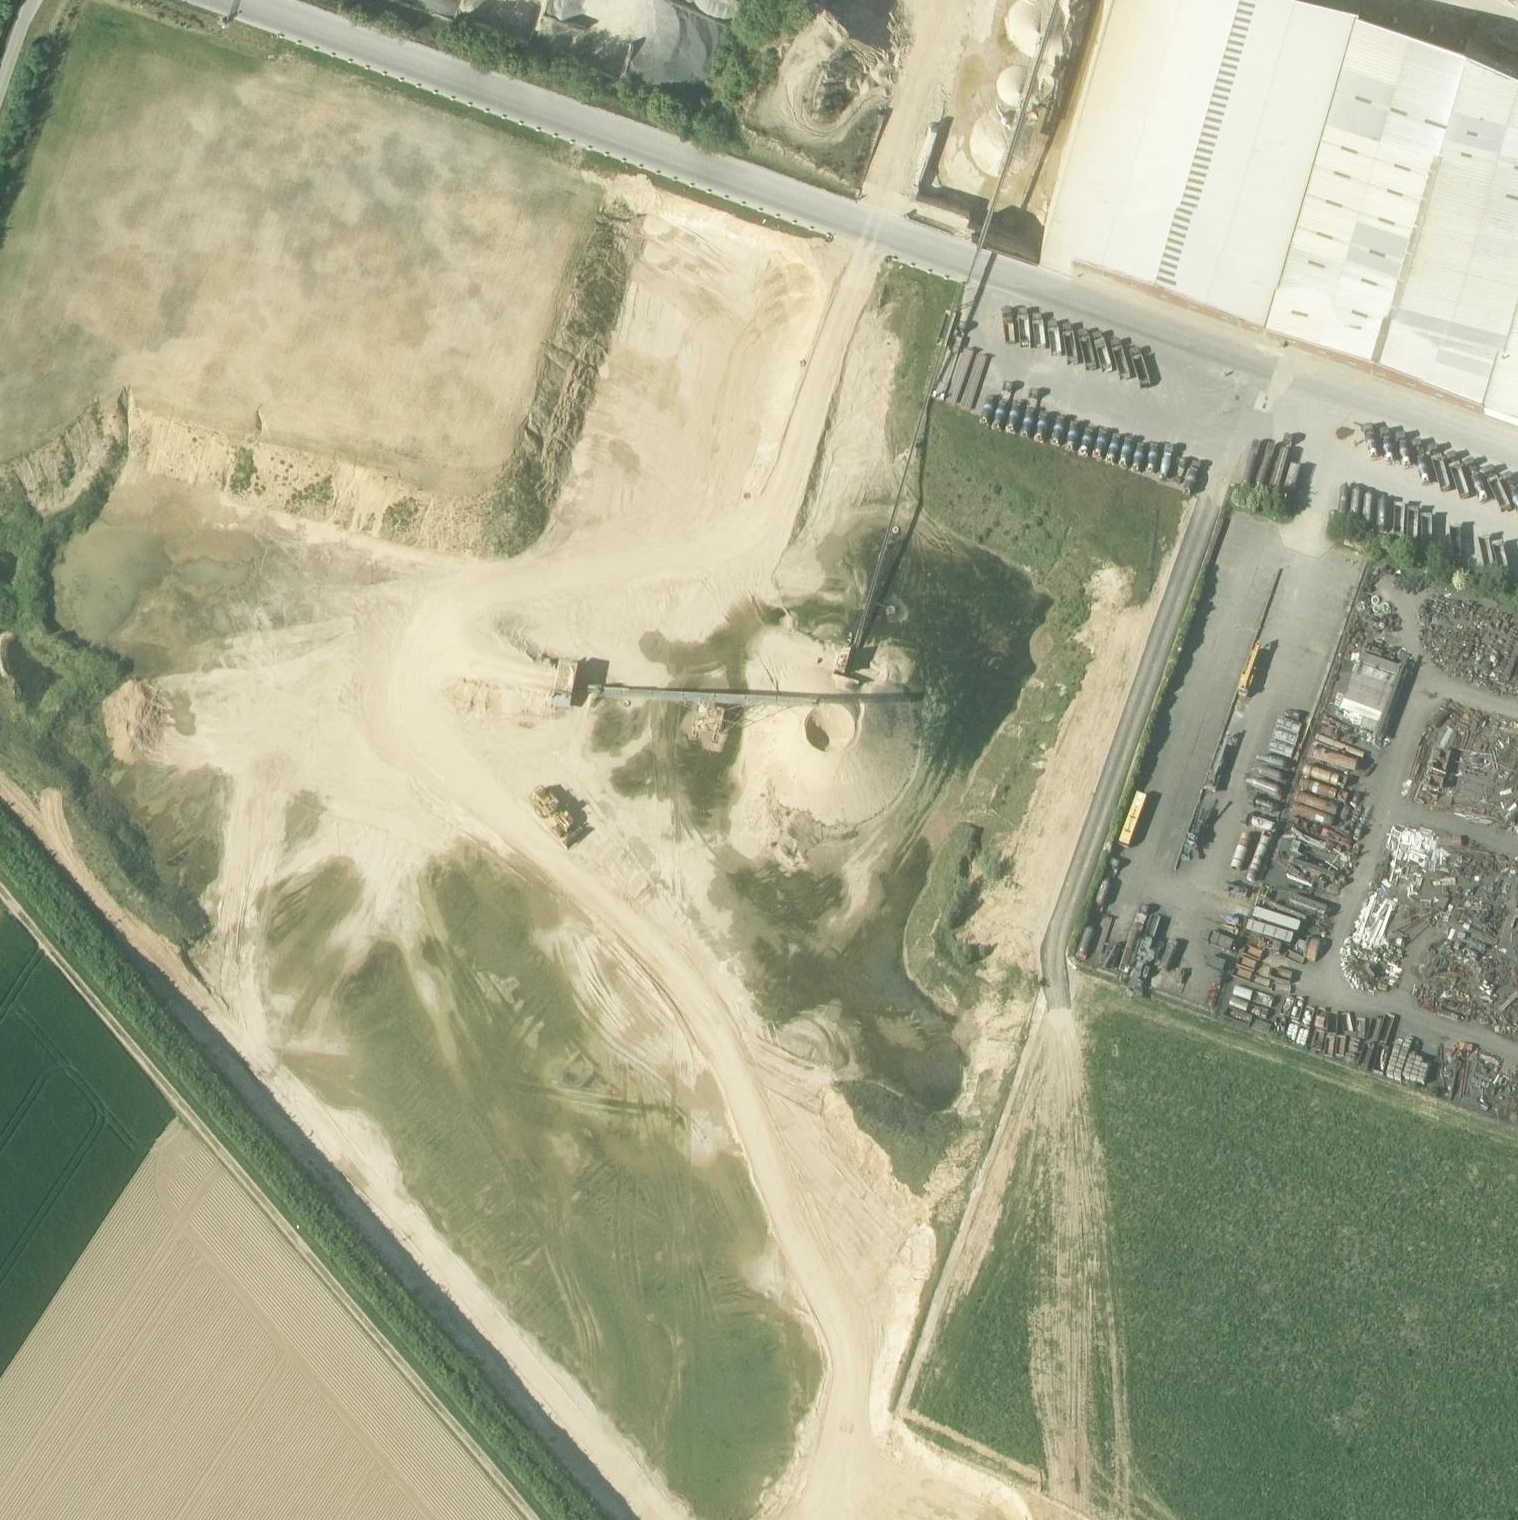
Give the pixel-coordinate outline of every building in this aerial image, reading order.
[(569,3),(616,16),(620,0),(554,0),(550,15),(564,19),(569,3)] [(1314,0),(1112,0),(1038,259),(1264,339),(1358,13),(1314,0)] [(1358,13),(1264,339),(1370,377),(1384,338),(1495,378),(1517,298),(1517,119),(1516,119),(1517,115),(1517,69),(1467,45),(1358,13)] [(1495,378),(1517,386),(1517,298),(1495,378)] [(1384,338),(1370,377),(1517,430),(1517,386),(1495,378),(1384,338)] [(1356,655),(1341,716),(1381,726),(1396,665),(1356,655)]
